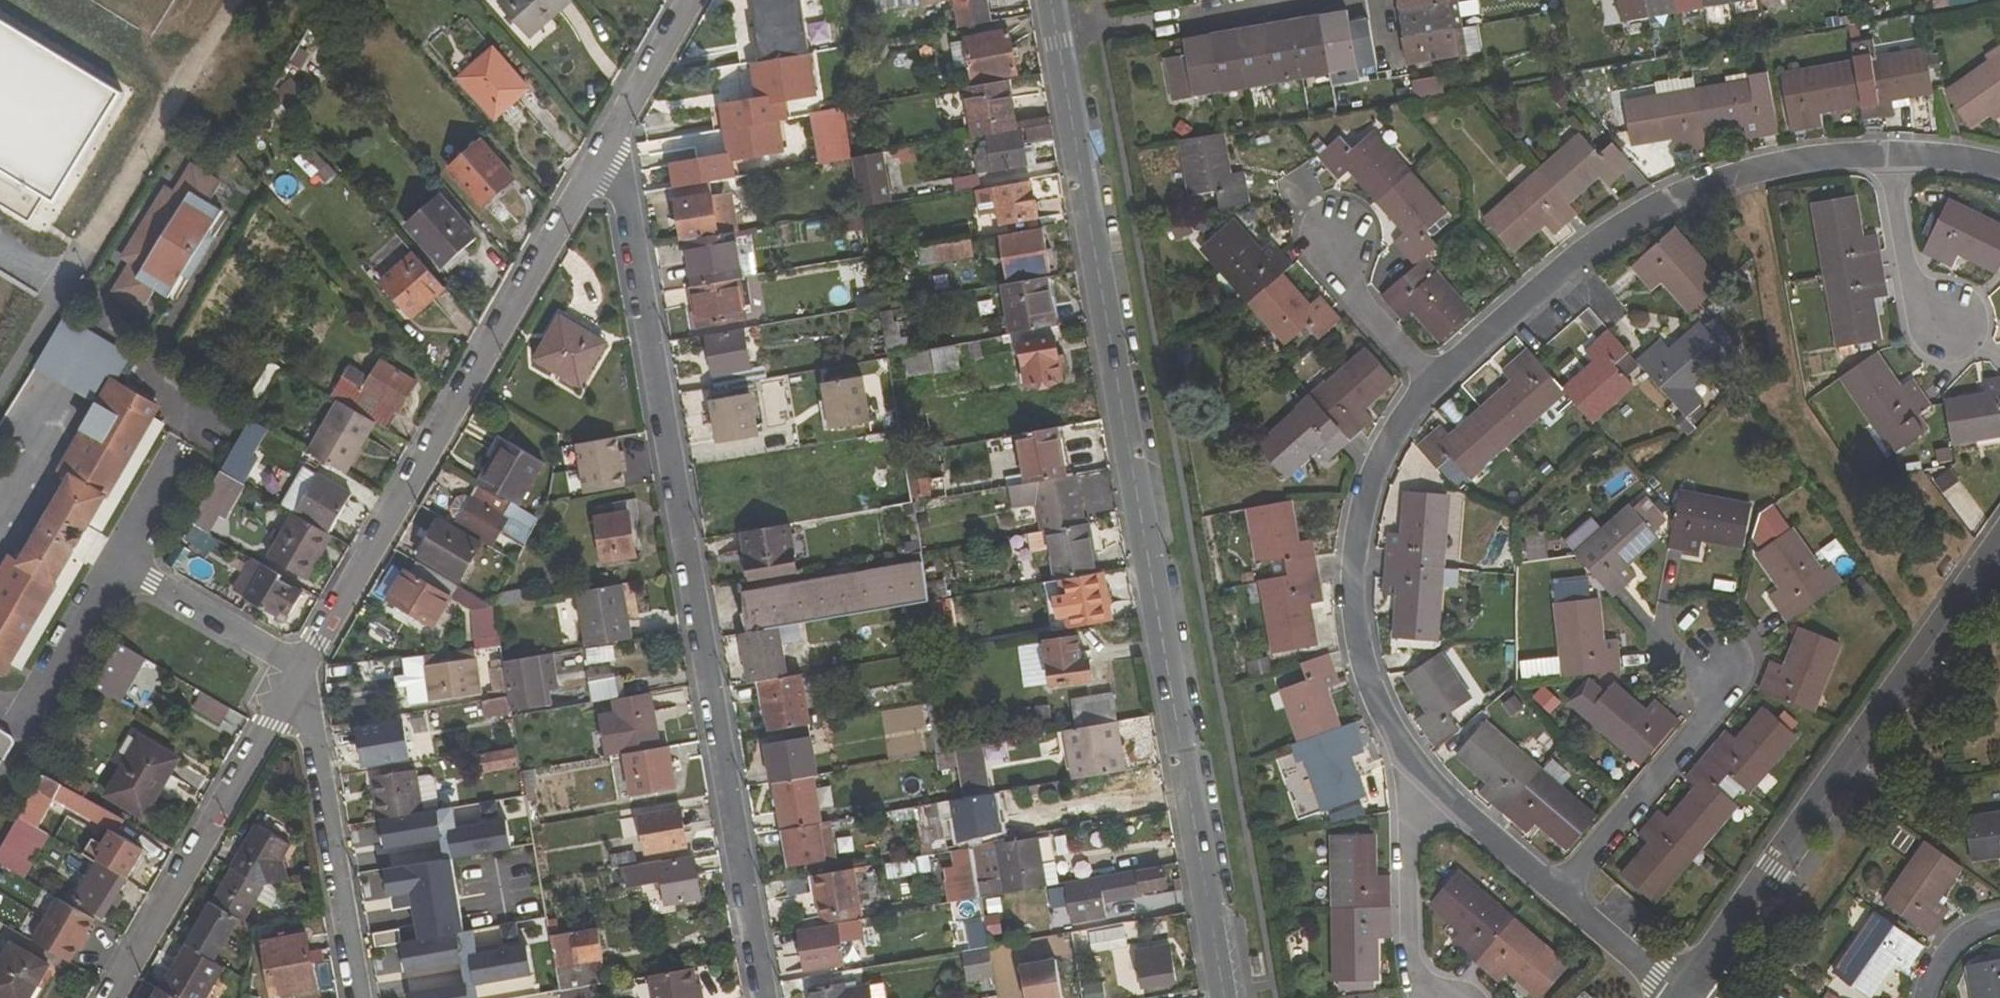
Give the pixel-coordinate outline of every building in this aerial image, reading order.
[(500,2),(531,37),(571,0),(503,0),(500,2)] [(764,12),(758,13),(760,29),(755,30),(758,50),(759,61),(804,54),(809,53),(801,0),(762,0),(764,12)] [(920,5),(953,0),(957,28),(992,22),(988,0),(919,0),(920,5)] [(1403,11),(1457,1),(1457,0),(1401,0),(1403,11)] [(1649,16),(1646,0),(1618,0),(1622,21),(1649,16)] [(1677,11),(1675,0),(1646,0),(1649,16),(1677,11)] [(1705,6),(1704,0),(1675,0),(1677,11),(1705,6)] [(1406,28),(1407,38),(1461,28),(1457,1),(1403,11),(1399,11),(1402,29),(1406,28)] [(1335,20),(1322,23),(1331,71),(1357,66),(1349,23),(1347,11),(1334,13),(1335,20)] [(1303,75),(1331,71),(1322,23),(1321,15),(1307,18),(1308,25),(1295,27),(1303,75)] [(0,20),(0,171),(42,197),(50,201),(118,92),(0,20)] [(1280,30),(1267,32),(1275,80),(1303,75),(1295,27),(1293,20),(1279,23),(1280,30)] [(1247,85),(1275,80),(1267,32),(1266,25),(1251,28),(1252,35),(1239,37),(1247,85)] [(1466,56),(1461,28),(1407,38),(1404,38),(1407,56),(1410,55),(1412,65),(1466,56)] [(1008,29),(966,37),(966,40),(953,43),(957,67),(970,65),(973,82),(1017,73),(1008,29)] [(1225,40),(1212,42),(1220,90),(1247,85),(1239,37),(1238,30),(1223,33),(1225,40)] [(1193,94),(1220,90),(1212,42),(1211,35),(1197,38),(1198,45),(1185,47),(1193,94)] [(460,77),(496,117),(529,88),(494,48),(460,77)] [(1876,86),(1858,89),(1861,103),(1864,120),(1895,115),(1892,98),(1934,91),(1927,52),(1871,61),(1876,86)] [(804,54),(759,61),(754,62),(760,94),(787,89),(789,95),(816,90),(810,53),(809,53),(804,54)] [(1997,68),(1992,62),(1947,93),(1970,127),(1999,106),(1999,66),(1997,68)] [(1861,103),(1858,89),(1854,65),(1799,74),(1801,82),(1783,84),(1792,132),(1823,126),(1821,110),(1861,103)] [(1697,92),(1699,98),(1704,130),(1744,123),(1748,140),(1780,134),(1769,71),(1751,74),(1752,82),(1697,92)] [(1007,79),(965,86),(974,137),(1016,129),(1007,79)] [(785,118),(781,95),(728,106),(731,127),(735,127),(743,125),(781,118),(785,118)] [(1675,152),(1707,146),(1704,130),(1699,98),(1680,101),(1679,95),(1624,104),(1631,143),(1672,136),(1675,152)] [(845,108),(847,120),(865,117),(862,105),(845,108)] [(725,128),(731,127),(728,106),(722,107),(725,128)] [(826,131),(827,140),(833,139),(834,147),(820,149),(822,163),(833,161),(850,158),(842,108),(828,110),(826,110),(828,122),(831,122),(832,130),(826,131)] [(735,127),(740,155),(786,147),(781,118),(743,125),(735,127)] [(979,171),(1034,162),(1031,144),(1023,146),(1020,130),(973,138),(979,171)] [(1352,169),(1380,201),(1409,174),(1372,132),(1352,149),(1341,137),(1317,156),(1339,180),(1352,169)] [(1218,191),(1220,208),(1250,204),(1245,172),(1229,174),(1222,133),(1200,137),(1183,140),(1192,196),(1218,191)] [(1583,135),(1541,172),(1568,202),(1598,175),(1609,187),(1634,165),(1613,142),(1599,154),(1583,135)] [(449,169),(483,208),(517,178),(482,140),(449,169)] [(861,207),(891,202),(882,152),(852,157),(854,168),(861,207)] [(714,181),(736,177),(732,154),(680,163),(684,186),(714,181)] [(833,161),(835,169),(835,171),(854,168),(852,157),(850,158),(833,161)] [(821,163),(822,172),(835,169),(833,161),(822,163),(821,163)] [(167,188),(124,257),(133,262),(115,291),(137,304),(215,179),(193,165),(176,193),(167,188)] [(27,221),(42,197),(0,171),(0,204),(27,221)] [(1555,235),(1578,214),(1568,202),(1541,172),(1486,221),(1513,250),(1544,223),(1555,235)] [(979,174),(954,178),(956,191),(981,186),(979,174)] [(1446,215),(1409,174),(1380,201),(1406,231),(1395,242),(1416,266),(1438,246),(1426,232),(1446,215)] [(137,304),(145,309),(156,291),(170,298),(224,211),(211,202),(223,183),(215,179),(137,304)] [(716,234),(709,193),(716,191),(714,181),(684,186),(666,189),(668,200),(677,198),(684,240),(688,239),(716,234)] [(993,188),(1000,224),(1037,217),(1030,181),(993,188)] [(405,225),(444,268),(478,237),(439,194),(405,225)] [(1830,258),(1833,274),(1882,265),(1877,234),(1861,237),(1853,196),(1814,203),(1823,258),(1830,258)] [(1960,251),(1997,270),(1999,265),(1999,227),(1965,209),(1953,232),(1938,224),(1924,252),(1953,267),(1960,251)] [(170,298),(176,301),(230,215),(224,211),(170,298)] [(1256,298),(1281,276),(1293,265),(1272,241),(1259,252),(1231,221),(1202,248),(1238,289),(1244,285),(1256,298)] [(1000,235),(1008,278),(1049,270),(1041,227),(1000,235)] [(716,234),(688,239),(696,285),(737,278),(740,277),(732,232),(716,234)] [(1665,280),(1692,311),(1723,285),(1685,242),(1680,246),(1669,234),(1631,268),(1652,291),(1665,280)] [(921,265),(973,256),(971,239),(918,248),(921,265)] [(382,281),(414,317),(445,290),(413,253),(382,281)] [(869,255),(850,258),(858,307),(878,303),(869,255)] [(1830,293),(1840,346),(1879,340),(1872,300),(1888,297),(1882,265),(1833,274),(1836,292),(1830,293)] [(688,267),(668,267),(669,284),(689,283),(688,267)] [(1414,309),(1443,340),(1473,314),(1435,273),(1416,290),(1404,276),(1381,296),(1402,320),(1414,309)] [(1308,306),(1281,276),(1256,298),(1250,302),(1287,343),(1308,326),(1319,339),(1342,319),(1320,295),(1308,306)] [(1012,334),(1056,327),(1048,277),(1003,284),(1012,334)] [(692,286),(700,327),(746,319),(737,278),(696,285),(692,286)] [(603,343),(597,340),(601,333),(557,308),(543,332),(550,336),(536,359),(580,385),(603,343)] [(893,318),(892,310),(879,312),(886,354),(910,350),(904,316),(893,318)] [(1671,350),(1661,339),(1636,361),(1686,417),(1705,401),(1692,386),(1728,353),(1702,323),(1671,350)] [(129,357),(73,324),(46,368),(102,401),(61,470),(70,476),(21,560),(11,554),(0,573),(0,672),(1,673),(10,658),(74,549),(78,550),(89,531),(86,529),(128,457),(127,456),(145,424),(114,406),(126,386),(115,379),(129,357)] [(751,368),(744,330),(707,337),(714,375),(716,375),(751,368)] [(1595,363),(1564,391),(1590,421),(1632,384),(1613,362),(1627,351),(1608,330),(1584,351),(1595,363)] [(1063,351),(1058,352),(1055,337),(1019,344),(1020,347),(1014,348),(1018,366),(1022,365),(1026,385),(1063,378),(1062,373),(1068,371),(1063,351)] [(906,375),(959,366),(955,344),(903,354),(906,375)] [(1327,386),(1323,382),(1310,393),(1352,440),(1375,420),(1364,407),(1395,380),(1368,349),(1327,386)] [(1483,410),(1509,440),(1550,403),(1546,398),(1560,387),(1533,356),(1527,349),(1503,370),(1515,383),(1483,410)] [(1898,388),(1875,353),(1842,375),(1894,453),(1925,432),(1914,415),(1930,404),(1912,378),(1898,388)] [(271,362),(256,387),(265,393),(280,368),(271,362)] [(371,377),(350,365),(332,397),(338,400),(376,422),(389,429),(416,382),(380,362),(371,377)] [(751,368),(716,375),(718,386),(753,380),(751,368)] [(822,413),(825,429),(869,421),(861,375),(822,382),(825,400),(827,412),(822,413)] [(1984,379),(1987,395),(1945,402),(1952,441),(1999,433),(1999,376),(1984,379)] [(758,433),(751,394),(758,393),(755,380),(753,380),(718,386),(710,388),(720,440),(758,433)] [(10,658),(21,665),(161,428),(158,426),(161,421),(151,415),(155,409),(147,404),(150,399),(126,386),(114,406),(145,424),(127,456),(128,457),(86,529),(89,531),(78,550),(74,549),(10,658)] [(256,387),(251,395),(261,400),(265,393),(256,387)] [(1327,463),(1352,440),(1310,393),(1294,407),(1299,412),(1258,448),(1260,450),(1252,457),(1266,473),(1274,466),(1285,478),(1316,450),(1327,463)] [(155,409),(158,404),(150,399),(147,404),(155,409)] [(307,452),(345,473),(376,422),(338,400),(307,452)] [(1468,477),(1509,440),(1483,410),(1453,437),(1442,425),(1418,446),(1437,469),(1450,457),(1468,477)] [(220,471),(233,478),(263,426),(250,419),(248,423),(224,464),(220,471)] [(1065,476),(1073,475),(1064,426),(1057,427),(1065,476)] [(1057,427),(1018,434),(1027,483),(1033,482),(1065,476),(1057,427)] [(518,506),(544,461),(503,437),(490,459),(494,462),(481,483),(518,506)] [(593,454),(598,485),(627,480),(620,437),(582,443),(585,456),(593,454)] [(304,467),(282,505),(294,511),(293,513),(328,533),(350,494),(304,467)] [(207,534),(220,513),(226,516),(244,484),(233,478),(220,471),(189,524),(207,534)] [(1065,476),(1033,482),(1027,483),(1008,486),(1012,507),(1037,503),(1042,531),(1047,530),(1084,524),(1076,474),(1073,475),(1065,476)] [(926,501),(949,497),(945,476),(908,482),(912,503),(920,502),(924,501),(926,501)] [(503,530),(525,543),(539,518),(518,506),(481,483),(479,482),(453,528),(482,545),(491,550),(503,530)] [(1388,530),(1386,563),(1435,567),(1436,548),(1443,549),(1446,495),(1407,492),(1404,531),(1388,530)] [(1701,538),(1743,545),(1751,506),(1695,496),(1694,502),(1677,499),(1674,515),(1668,548),(1699,554),(1701,538)] [(1284,559),(1288,575),(1318,570),(1313,539),(1297,542),(1290,500),(1249,508),(1260,563),(1284,559)] [(912,503),(905,504),(911,541),(918,539),(912,503)] [(1769,596),(1787,622),(1841,584),(1829,566),(1821,573),(1791,529),(1787,531),(1768,503),(1754,530),(1766,547),(1759,552),(1782,587),(1769,596)] [(1580,560),(1614,597),(1638,576),(1627,564),(1658,536),(1631,506),(1589,543),(1593,548),(1580,560)] [(328,533),(293,513),(268,556),(303,576),(328,533)] [(595,519),(602,560),(636,555),(630,513),(595,519)] [(930,515),(918,517),(920,529),(932,527),(930,515)] [(418,554),(461,580),(482,545),(453,528),(438,520),(418,554)] [(1062,578),(1097,572),(1089,523),(1084,524),(1047,530),(1050,549),(1055,580),(1062,578)] [(751,581),(796,573),(789,524),(743,532),(751,581)] [(1050,549),(1047,530),(1042,531),(1028,533),(1031,552),(1050,549)] [(920,552),(918,539),(911,541),(903,542),(906,554),(920,552)] [(925,582),(921,559),(741,592),(748,632),(779,627),(929,601),(925,582)] [(233,591),(246,598),(265,567),(252,560),(233,591)] [(409,569),(407,568),(389,599),(398,605),(394,611),(408,618),(411,613),(433,626),(450,597),(471,609),(475,635),(487,634),(489,647),(500,646),(493,607),(414,560),(409,569)] [(1399,595),(1396,638),(1435,641),(1440,585),(1433,585),(1435,567),(1386,563),(1383,594),(1399,595)] [(279,617),(281,614),(287,617),(302,592),(281,580),(283,577),(265,567),(246,598),(279,617)] [(1324,602),(1318,570),(1288,575),(1269,579),(1272,597),(1266,598),(1276,653),(1315,646),(1309,605),(1324,602)] [(1100,606),(1108,605),(1102,572),(1097,572),(1062,578),(1068,611),(1081,609),(1082,614),(1101,611),(1100,606)] [(929,601),(947,598),(944,579),(925,582),(929,601)] [(587,646),(630,639),(620,583),(578,591),(587,646)] [(532,599),(530,587),(501,592),(493,607),(532,599)] [(1558,603),(1564,659),(1571,659),(1572,675),(1621,671),(1618,639),(1602,640),(1597,599),(1558,603)] [(939,650),(955,647),(950,615),(933,618),(939,650)] [(760,681),(788,676),(779,627),(748,632),(741,633),(750,683),(760,681)] [(1771,661),(1760,690),(1806,709),(1814,691),(1819,692),(1839,642),(1802,628),(1787,667),(1771,661)] [(1092,677),(1090,660),(1081,661),(1078,637),(1046,642),(1053,683),(1092,677)] [(120,644),(95,687),(121,702),(146,659),(120,644)] [(597,662),(615,660),(612,646),(595,649),(597,662)] [(426,665),(431,700),(460,696),(481,693),(475,650),(425,655),(426,665)] [(1283,689),(1301,741),(1307,738),(1339,727),(1327,689),(1341,683),(1330,653),(1301,663),(1307,680),(1283,689)] [(1429,709),(1415,718),(1433,747),(1459,729),(1449,714),(1470,700),(1440,653),(1406,676),(1429,709)] [(408,684),(410,702),(431,700),(426,665),(425,655),(405,657),(407,675),(397,676),(398,685),(408,684)] [(511,713),(553,704),(550,687),(545,688),(539,655),(502,661),(503,666),(508,695),(511,713)] [(508,695),(503,666),(492,668),(495,690),(489,691),(490,699),(491,698),(508,695)] [(769,731),(810,724),(801,674),(788,676),(760,681),(769,731)] [(590,697),(621,696),(621,675),(589,676),(590,697)] [(1645,712),(1613,684),(1604,694),(1592,684),(1575,705),(1629,751),(1634,746),(1647,758),(1679,720),(1655,699),(1645,712)] [(230,708),(202,692),(195,703),(224,719),(230,708)] [(614,711),(600,713),(607,756),(624,753),(661,747),(654,704),(649,705),(647,693),(612,699),(614,711)] [(490,699),(483,700),(486,717),(511,713),(508,695),(491,698),(490,699)] [(936,753),(950,751),(942,701),(928,703),(936,753)] [(1117,721),(1114,701),(1074,708),(1077,728),(1113,722),(1117,721)] [(820,722),(840,719),(836,703),(817,707),(820,722)] [(1725,730),(1705,754),(1729,774),(1743,786),(1756,770),(1761,775),(1796,735),(1765,708),(1738,740),(1725,730)] [(1122,752),(1118,753),(1113,722),(1077,728),(1066,730),(1074,778),(1125,770),(1122,752)] [(1365,753),(1354,722),(1339,727),(1307,738),(1314,756),(1307,758),(1326,811),(1363,798),(1350,759),(1365,753)] [(404,735),(391,737),(389,723),(358,729),(364,765),(408,757),(404,735)] [(1479,793),(1503,814),(1535,776),(1521,764),(1526,759),(1484,723),(1458,754),(1490,780),(1479,793)] [(1,762),(12,745),(13,743),(13,740),(12,738),(11,736),(0,729),(0,762),(1,762)] [(140,737),(107,795),(146,817),(179,759),(140,737)] [(814,776),(817,775),(810,737),(765,745),(771,783),(774,782),(814,776)] [(624,753),(632,795),(677,787),(670,745),(661,747),(624,753)] [(986,777),(981,778),(976,746),(955,750),(958,766),(963,798),(989,793),(986,777)] [(516,747),(474,754),(477,773),(519,766),(516,747)] [(950,751),(936,753),(939,770),(958,766),(955,750),(950,751)] [(1698,788),(1671,819),(1696,841),(1701,846),(1737,803),(1718,787),(1729,774),(1705,754),(1685,777),(1698,788)] [(415,763),(381,769),(383,776),(416,770),(415,763)] [(1535,776),(1503,814),(1527,834),(1538,821),(1570,848),(1595,818),(1554,783),(1556,780),(1542,768),(1535,776)] [(525,787),(537,784),(534,769),(522,771),(525,787)] [(385,788),(376,789),(381,819),(389,818),(414,814),(422,812),(417,778),(416,770),(383,776),(385,788)] [(123,820),(60,784),(61,782),(45,773),(19,817),(33,824),(50,794),(111,829),(119,828),(123,820)] [(430,775),(417,778),(423,812),(440,809),(435,779),(430,775)] [(383,776),(374,777),(376,789),(385,788),(383,776)] [(814,776),(774,782),(783,829),(820,823),(822,822),(814,776)] [(73,789),(86,796),(92,784),(80,777),(73,789)] [(1023,797),(1054,792),(1053,782),(1021,787),(1023,797)] [(952,850),(961,848),(960,840),(1000,832),(994,792),(989,793),(963,798),(916,806),(924,855),(952,850)] [(1684,855),(1696,841),(1671,819),(1658,808),(1637,833),(1651,844),(1623,875),(1654,902),(1689,860),(1684,855)] [(647,852),(686,846),(680,810),(641,817),(647,852)] [(414,814),(389,818),(395,856),(456,845),(453,825),(442,827),(440,813),(415,818),(414,814)] [(1999,854),(1999,813),(1966,818),(1970,857),(1999,854)] [(0,850),(0,863),(24,877),(49,834),(33,824),(19,817),(0,850)] [(834,832),(853,829),(851,817),(832,821),(834,832)] [(822,822),(820,823),(826,860),(837,858),(830,821),(822,822)] [(789,867),(826,860),(820,823),(783,829),(789,867)] [(281,858),(289,844),(256,825),(232,867),(262,885),(265,884),(288,881),(281,858)] [(1341,890),(1341,908),(1391,907),(1390,875),(1373,876),(1373,834),(1333,835),(1334,890),(1341,890)] [(1020,890),(1046,885),(1038,836),(1012,841),(1020,890)] [(712,838),(696,840),(697,851),(714,848),(712,838)] [(134,841),(126,855),(110,845),(99,862),(128,878),(146,848),(134,841)] [(1012,841),(993,844),(993,843),(971,847),(980,896),(1020,890),(1012,841)] [(1949,909),(1935,899),(1959,865),(1927,842),(1895,887),(1900,891),(1889,906),(1930,935),(1949,909)] [(961,848),(952,850),(955,865),(943,867),(949,902),(979,897),(970,847),(961,848)] [(888,874),(926,868),(924,855),(886,862),(888,874)] [(667,902),(699,897),(693,858),(660,864),(660,861),(620,867),(624,889),(663,882),(667,902)] [(128,878),(99,862),(75,898),(105,915),(128,878)] [(1139,869),(1143,890),(1168,885),(1165,864),(1139,869)] [(262,885),(232,867),(211,902),(239,918),(244,921),(265,884),(262,885)] [(819,890),(823,915),(862,908),(855,867),(816,874),(819,890)] [(1143,890),(1139,869),(1066,882),(1074,922),(1108,916),(1105,902),(1144,895),(1143,890)] [(454,871),(409,878),(417,924),(462,917),(454,871)] [(1451,942),(1475,962),(1508,924),(1492,911),(1497,906),(1456,872),(1431,902),(1462,929),(1451,942)] [(816,874),(808,876),(811,891),(819,890),(816,874)] [(95,917),(58,896),(33,940),(70,962),(95,917)] [(187,945),(215,961),(239,918),(211,902),(187,945)] [(1374,939),(1392,939),(1391,907),(1341,908),(1341,926),(1335,926),(1336,982),(1375,981),(1374,939)] [(862,908),(823,915),(824,923),(864,917),(862,908)] [(1891,961),(1905,971),(1924,944),(1883,915),(1872,931),(1866,927),(1834,974),(1867,996),(1891,961)] [(840,943),(857,940),(854,920),(837,923),(837,927),(800,933),(806,968),(843,962),(840,943)] [(982,922),(966,924),(971,949),(986,946),(982,922)] [(1085,929),(1086,937),(1088,951),(1128,943),(1124,923),(1085,929)] [(1521,935),(1508,924),(1475,962),(1499,983),(1510,970),(1542,997),(1567,967),(1525,931),(1521,935)] [(550,936),(560,991),(561,991),(589,986),(606,983),(597,927),(550,936)] [(1085,929),(1050,935),(1052,943),(1086,937),(1085,929)] [(263,941),(273,995),(316,987),(307,934),(263,941)] [(0,963),(0,997),(30,997),(48,967),(11,945),(0,963)] [(187,945),(161,988),(179,997),(206,997),(224,966),(215,961),(187,945)] [(962,950),(967,982),(994,977),(989,946),(986,946),(971,949),(962,950)] [(463,993),(469,992),(462,951),(458,952),(457,947),(447,949),(446,947),(441,948),(437,949),(426,951),(429,968),(432,981),(434,997),(437,997),(464,997),(463,993)] [(1171,947),(1137,952),(1141,984),(1176,978),(1171,947)] [(1977,980),(1971,981),(1974,997),(1999,997),(1999,957),(1975,962),(1977,980)] [(1021,965),(1027,997),(1064,997),(1056,959),(1021,965)] [(649,973),(654,997),(703,997),(697,965),(649,973)] [(846,989),(845,984),(808,990),(809,997),(873,997),(871,985),(846,989)] [(591,997),(589,986),(561,991),(563,997),(584,997),(591,997)] [(161,988),(160,988),(154,997),(179,997),(161,988)]
